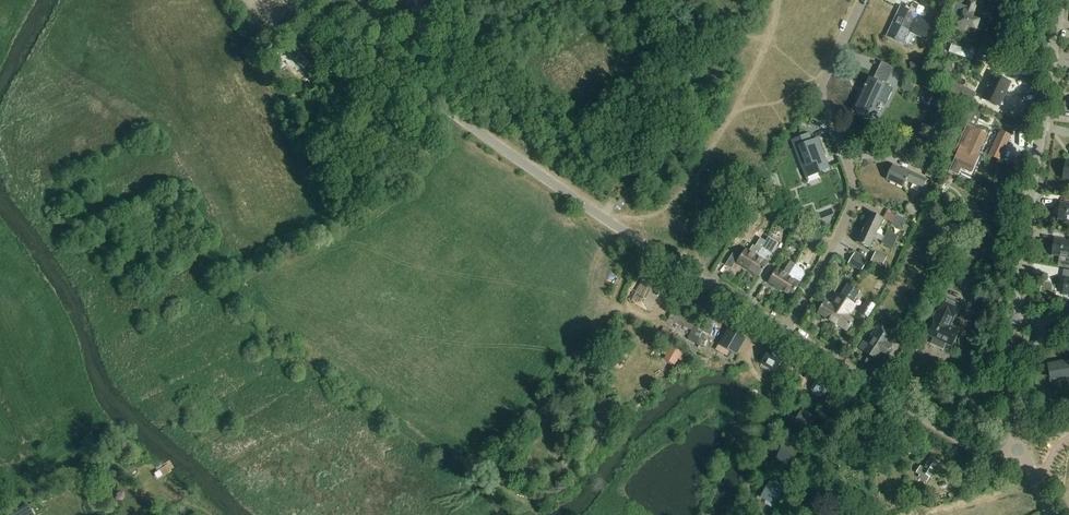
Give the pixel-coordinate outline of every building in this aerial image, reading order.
[(969,0),(966,7),(955,3),(954,8),(953,8),(950,18),(960,22),(958,28),(965,31),(967,26),(976,30),(976,29),(981,31),(984,23),(979,21),(971,18),(976,3),(969,0)] [(886,37),(893,40),(904,46),(910,33),(924,40),(931,25),(933,26),(938,15),(918,6),(915,14),(900,7),(886,37)] [(428,20),(413,17),(410,33),(425,36),(428,20)] [(445,38),(448,44),(454,41),(450,35),(445,38)] [(304,70),(314,58),(295,43),(290,49),(286,45),(277,56),(284,62),(288,57),(304,70)] [(979,54),(995,60),(997,55),(980,49),(979,54)] [(882,103),(878,102),(885,86),(882,85),(888,71),(870,62),(867,69),(874,72),(855,111),(870,118),(873,111),(880,111),(882,103)] [(919,64),(910,66),(912,73),(920,71),(919,64)] [(1011,83),(994,75),(982,99),(999,108),(1011,83)] [(903,82),(900,89),(910,93),(913,86),(903,82)] [(950,91),(978,106),(982,98),(975,95),(976,94),(954,82),(950,91)] [(925,83),(923,87),(935,92),(937,88),(925,83)] [(978,115),(982,107),(976,105),(972,114),(978,117),(978,115)] [(975,130),(967,127),(955,153),(958,154),(956,158),(956,159),(950,172),(958,175),(961,168),(971,173),(974,167),(979,157),(978,156),(987,136),(975,130)] [(1011,137),(1001,132),(990,156),(1000,161),(1011,137)] [(829,169),(818,139),(812,141),(809,133),(791,140),(794,148),(799,146),(806,165),(801,167),(806,178),(829,169)] [(893,166),(886,179),(903,187),(906,181),(923,189),(927,180),(918,176),(905,169),(904,171),(893,166)] [(928,169),(926,175),(937,180),(939,173),(928,169)] [(773,186),(766,194),(775,202),(782,193),(773,186)] [(763,210),(773,216),(779,208),(768,201),(763,210)] [(1060,203),(1059,208),(1058,208),(1057,214),(1058,215),(1057,220),(1066,221),(1066,222),(1068,223),(1068,205),(1060,203)] [(782,208),(779,214),(785,217),(788,212),(782,208)] [(883,219),(902,228),(906,221),(887,211),(883,219)] [(797,218),(790,213),(782,225),(790,230),(797,218)] [(871,213),(864,228),(876,233),(883,219),(871,213)] [(798,218),(794,226),(799,229),(804,221),(798,218)] [(876,233),(864,228),(857,243),(869,248),(874,238),(876,233)] [(811,237),(821,242),(824,236),(815,231),(811,237)] [(888,231),(885,237),(896,242),(898,236),(888,231)] [(882,242),(882,243),(893,248),(896,242),(885,237),(882,242)] [(764,246),(756,257),(748,270),(759,277),(768,264),(765,262),(769,256),(770,257),(778,244),(769,238),(766,243),(765,242),(764,246)] [(737,263),(748,270),(756,257),(764,246),(765,242),(761,239),(755,248),(753,246),(749,253),(745,250),(737,263)] [(1059,257),(1058,266),(1068,268),(1068,240),(1068,242),(1054,239),(1053,244),(1052,244),(1051,250),(1053,250),(1052,255),(1059,257)] [(876,252),(872,263),(883,267),(887,257),(876,252)] [(854,254),(849,263),(862,271),(868,262),(854,254)] [(769,283),(780,290),(795,265),(791,262),(783,274),(777,270),(769,283)] [(801,269),(801,268),(795,265),(780,290),(791,297),(799,284),(804,275),(802,270),(801,269)] [(657,285),(649,280),(647,283),(643,281),(632,302),(649,311),(660,290),(656,287),(657,285)] [(832,306),(825,301),(818,313),(832,323),(840,311),(844,303),(854,288),(848,284),(839,299),(837,298),(832,306)] [(850,306),(856,297),(859,291),(854,288),(844,303),(840,311),(832,323),(847,332),(854,320),(847,315),(852,308),(850,306)] [(926,334),(933,338),(931,344),(943,350),(945,344),(951,346),(959,331),(951,327),(961,304),(944,296),(926,334)] [(867,299),(859,312),(868,318),(877,305),(867,299)] [(910,310),(903,323),(913,329),(920,315),(910,310)] [(705,347),(712,330),(672,313),(667,324),(673,327),(674,324),(691,331),(688,339),(705,347)] [(895,336),(878,325),(867,343),(864,341),(859,349),(876,360),(881,353),(886,356),(891,347),(889,345),(895,336)] [(682,361),(686,353),(693,358),(699,349),(675,335),(664,328),(659,336),(672,344),(664,360),(669,362),(675,364),(678,359),(682,361)] [(728,328),(718,346),(733,355),(743,337),(728,328)] [(769,352),(763,361),(777,370),(785,357),(778,353),(771,349),(769,352)] [(1068,379),(1068,362),(1049,365),(1051,379),(1063,377),(1064,380),(1068,379)] [(822,377),(822,378),(819,377),(818,379),(817,379),(813,387),(814,387),(812,392),(821,397),(824,392),(825,392),(828,387),(827,386),(828,383),(825,381),(826,379),(822,377)] [(799,413),(793,427),(810,434),(816,420),(799,413)] [(782,447),(776,462),(791,468),(797,453),(782,447)] [(569,450),(560,465),(565,468),(567,464),(573,467),(579,456),(569,450)] [(939,463),(931,458),(924,469),(920,467),(916,473),(920,476),(919,478),(926,483),(939,463)] [(775,505),(778,499),(782,491),(784,487),(770,480),(761,498),(775,505)] [(538,494),(533,503),(540,507),(544,498),(538,494)] [(806,514),(811,514),(819,511),(814,500),(802,507),(806,514)]
